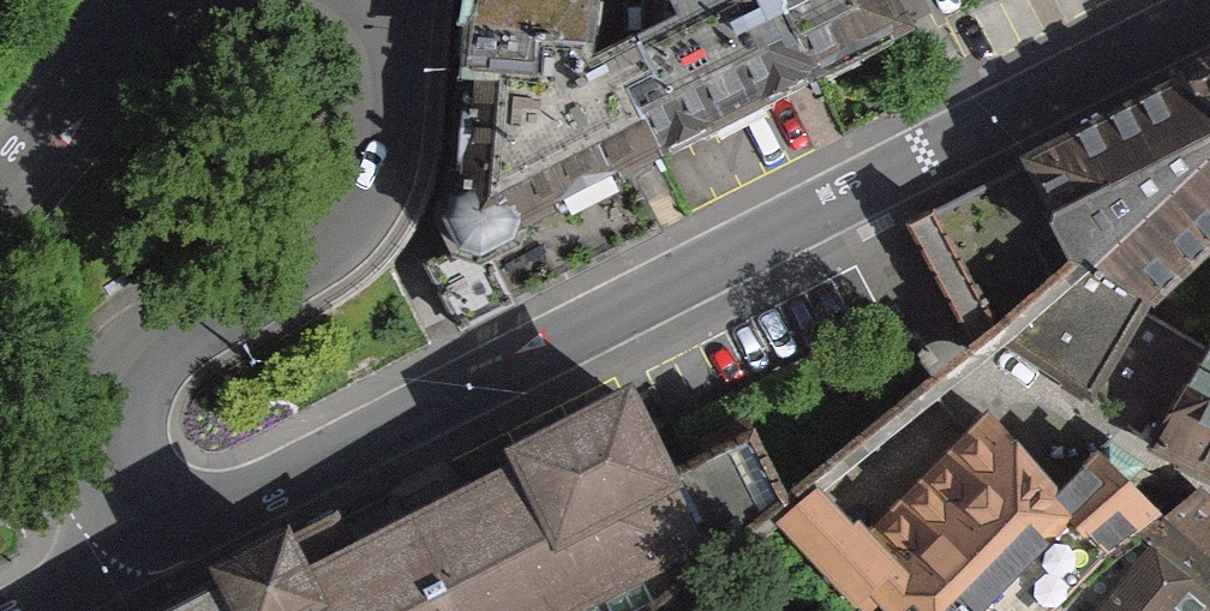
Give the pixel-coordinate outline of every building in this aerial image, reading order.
[(449,88),(554,78),(572,0),(450,0),(450,1),(449,88)] [(611,50),(661,154),(721,125),(759,107),(709,0),(643,0),(641,37),(611,50)] [(759,107),(816,80),(901,40),(882,0),(709,0),(759,107)] [(554,78),(449,88),(443,205),(424,216),(437,254),(422,262),(454,334),(665,229),(633,167),(647,161),(661,154),(611,50),(554,78)] [(1166,87),(1209,126),(1209,66),(1166,87)] [(994,331),(1083,396),(1132,313),(1209,241),(1209,126),(1166,87),(1011,164),(1041,220),(1026,229),(1057,280),(994,331)] [(1202,348),(1146,446),(1209,482),(1209,352),(1202,348)] [(274,587),(257,553),(173,594),(181,610),(566,610),(684,554),(611,405),(476,470),(483,485),(274,587)] [(798,489),(753,528),(826,610),(969,610),(1055,535),(1030,512),(1050,490),(1035,473),(992,423),(849,547),(798,489)] [(1030,512),(1055,535),(1111,587),(1141,555),(1163,530),(1083,456),(1050,490),(1030,512)] [(1141,555),(1207,610),(1209,610),(1209,519),(1189,504),(1163,530),(1141,555)] [(1092,610),(1207,610),(1141,555),(1111,587),(1092,610)]
